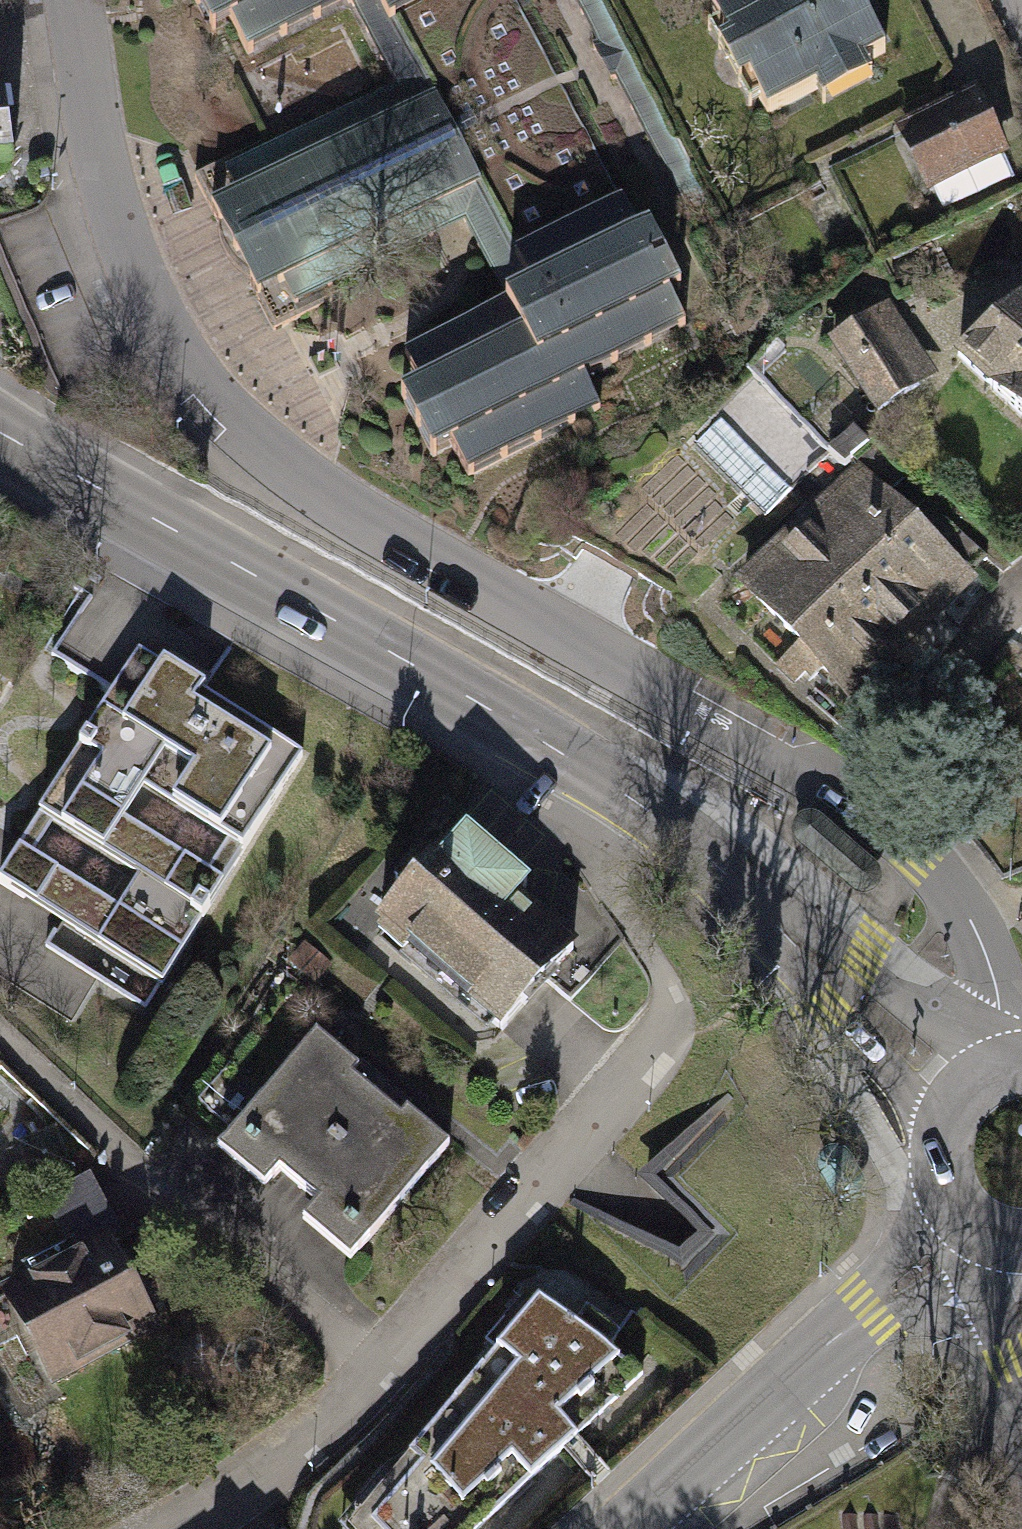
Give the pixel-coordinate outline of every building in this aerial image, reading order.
[(426,474),(690,343),(611,185),(501,239),(391,19),(429,0),(168,0),(206,77),(321,20),(360,97),(198,177),(266,313),(423,235),(455,299),(362,345),(426,474)] [(700,19),(761,138),(899,68),(864,0),(737,0),(700,19)] [(968,98),(885,140),(925,218),(1008,175),(968,98)] [(928,387),(879,309),(821,344),(870,423),(928,387)] [(1005,318),(961,365),(1021,421),(1021,333),(1005,318)] [(741,595),(801,652),(867,583),(920,527),(860,470),(741,595)] [(985,587),(920,527),(867,583),(936,644),(985,587)] [(870,716),(936,644),(867,583),(801,652),(870,716)] [(303,762),(141,661),(0,886),(162,987),(303,762)] [(601,938),(453,813),(361,921),(508,1046),(601,938)] [(872,854),(822,816),(810,813),(800,814),(794,820),(791,826),(792,834),(801,844),(854,886),(862,889),(871,887),(876,882),(880,871),(877,862),(872,854)] [(459,1145),(319,1024),(215,1142),(256,1178),(272,1159),(315,1196),(298,1216),(355,1265),(459,1145)] [(770,1204),(726,1098),(640,1192),(708,1258),(770,1204)] [(10,1111),(0,1101),(0,1119),(10,1111)] [(0,1282),(0,1300),(45,1386),(158,1326),(102,1226),(0,1282)] [(342,1520),(352,1528),(477,1528),(642,1371),(532,1298),(342,1520)]
